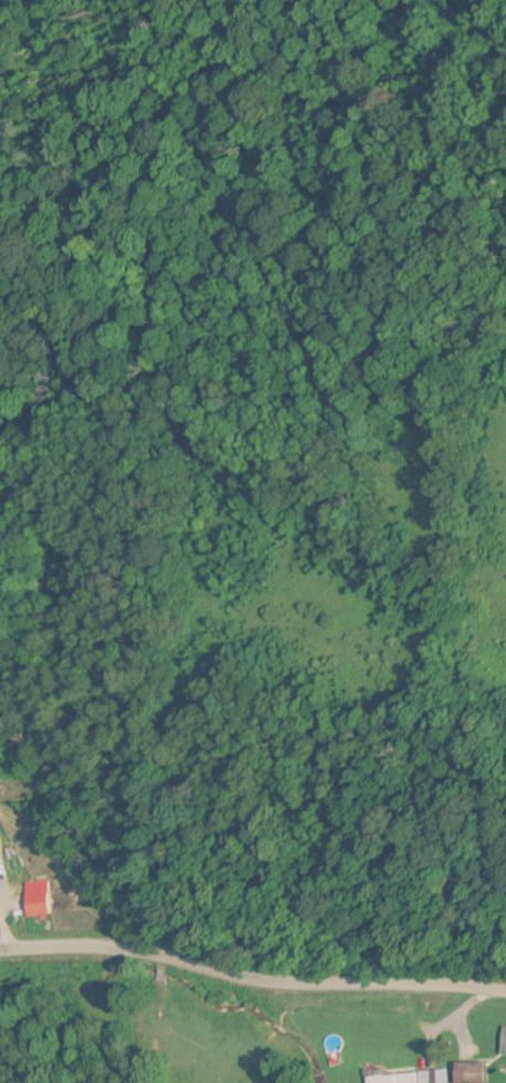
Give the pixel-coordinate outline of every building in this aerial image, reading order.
[(49,914),(45,891),(22,895),(26,918),(49,914)] [(485,1063),(455,1063),(455,1082),(485,1082),(485,1063)]
